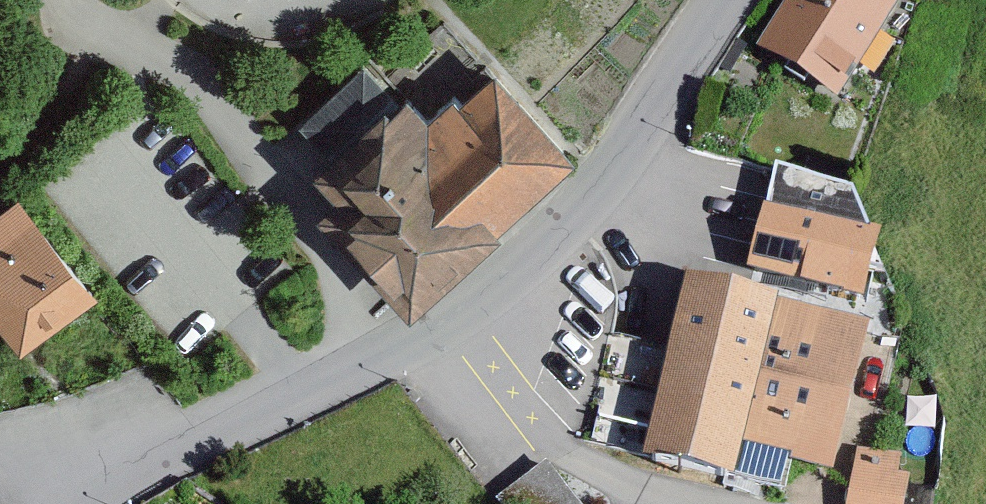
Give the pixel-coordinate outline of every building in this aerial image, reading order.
[(760,58),(841,112),(915,0),(799,0),(760,58)] [(581,170),(502,80),(466,111),(457,100),(432,122),(416,103),(402,115),(366,75),(301,132),(334,168),(318,182),(340,206),(323,221),(417,328),(513,243),(506,235),(581,170)] [(892,250),(874,245),(859,207),(782,185),(755,280),(874,313),(892,250)] [(22,210),(0,227),(0,336),(21,363),(96,304),(22,210)] [(840,490),(878,343),(695,297),(650,473),(743,496),(750,467),(840,490)] [(868,462),(859,503),(921,503),(927,474),(868,462)] [(548,474),(505,503),(569,503),(548,474)]
